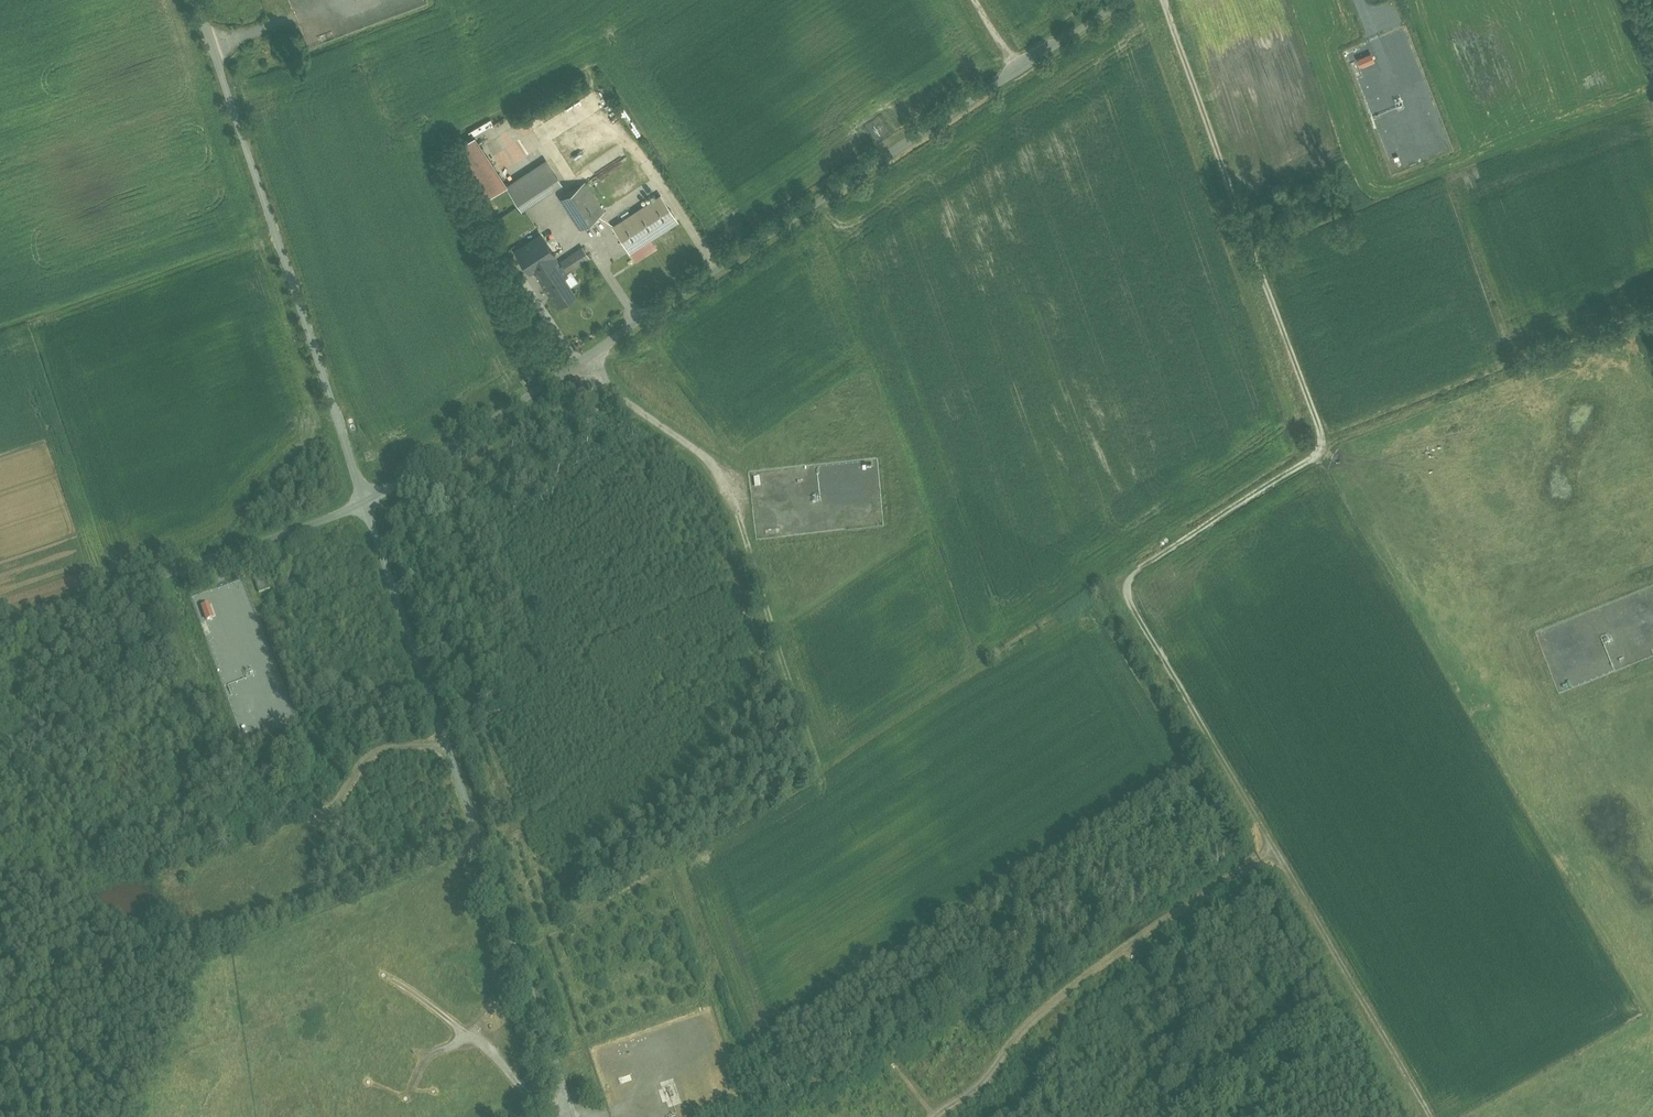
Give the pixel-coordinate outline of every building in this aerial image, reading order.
[(490,120),(470,131),(472,135),(492,125),(490,120)] [(477,139),(455,152),(486,203),(508,190),(506,188),(477,139)] [(545,163),(506,188),(508,190),(522,212),(561,187),(545,163)] [(583,185),(559,201),(578,229),(602,213),(583,185)] [(659,197),(613,228),(631,255),(632,254),(650,242),(676,224),(659,197)] [(490,207),(479,215),(486,226),(498,218),(490,207)] [(541,234),(513,251),(530,277),(535,274),(557,310),(576,298),(565,280),(568,279),(565,274),(589,260),(582,249),(559,263),(541,234)] [(656,250),(650,242),(632,254),(637,263),(656,250)] [(204,620),(212,617),(207,602),(198,605),(204,620)]
